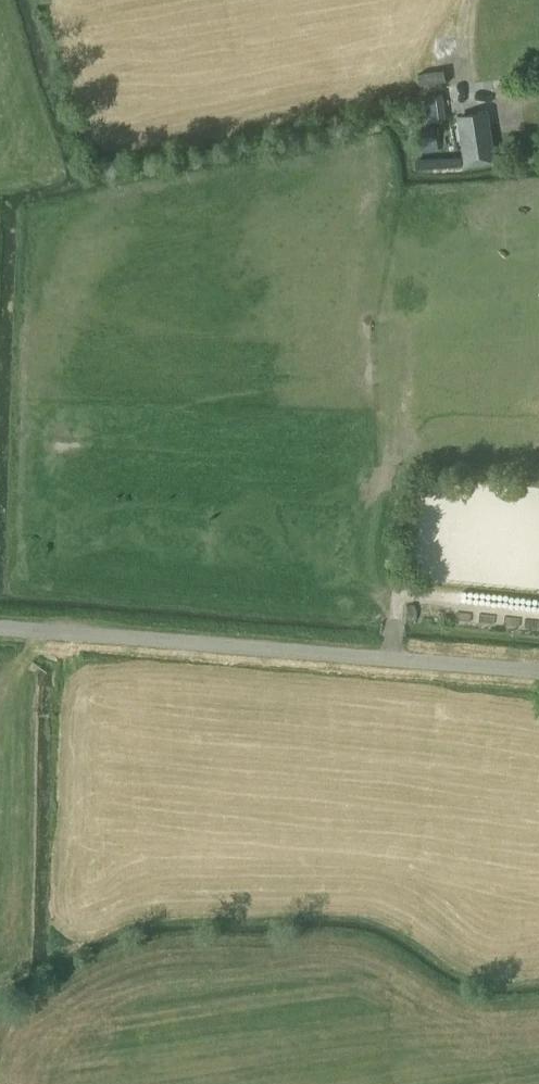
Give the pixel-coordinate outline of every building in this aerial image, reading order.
[(425,92),(427,117),(441,116),(439,91),(425,92)] [(462,110),(465,154),(489,152),(486,108),(462,110)] [(439,149),(435,125),(421,128),(425,152),(439,149)]
